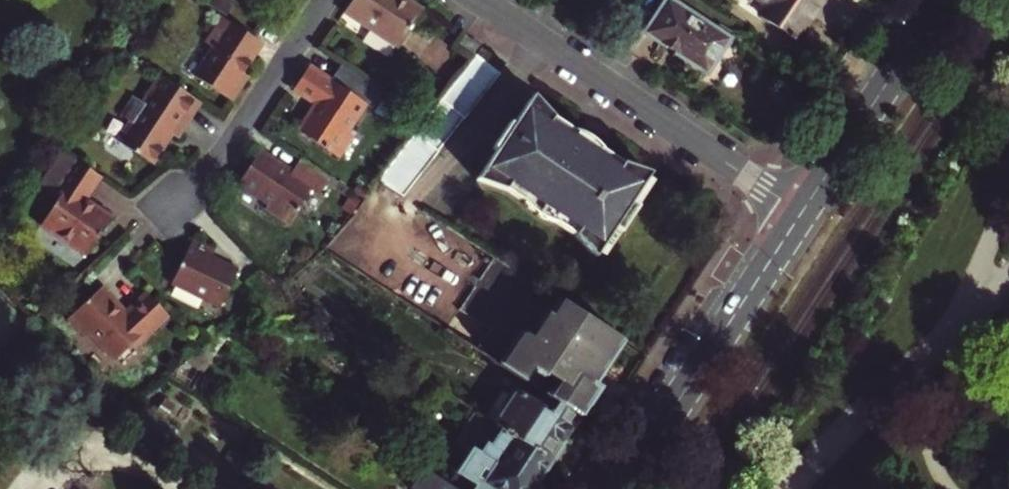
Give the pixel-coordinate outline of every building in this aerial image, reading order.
[(402,0),(344,0),(338,10),(392,46),(416,9),(402,0)] [(671,0),(667,0),(646,31),(708,72),(730,39),(671,0)] [(821,0),(770,0),(760,15),(796,38),(821,0)] [(232,101),(249,77),(243,73),(264,43),(224,17),(206,43),(213,48),(194,76),(232,101)] [(500,69),(474,52),(470,58),(377,179),(403,196),(438,149),(437,149),(463,114),(464,115),(500,69)] [(357,102),(300,64),(285,87),(307,102),(289,129),(330,156),(345,133),(339,130),(357,102)] [(200,100),(160,73),(141,101),(131,94),(118,114),(128,121),(116,139),(151,162),(170,134),(175,137),(200,100)] [(595,252),(602,243),(613,227),(618,231),(622,233),(639,208),(635,206),(630,202),(641,186),(647,176),(643,173),(645,170),(620,162),(616,167),(593,152),(571,137),(548,122),(551,117),(534,96),(531,101),(527,98),(510,124),(506,122),(488,148),(492,150),(472,179),(500,189),(502,189),(520,201),(523,205),(542,219),(550,221),(552,221),(570,233),(570,235),(588,253),(591,249),(595,252)] [(575,132),(551,117),(548,122),(571,137),(575,132)] [(73,196),(76,193),(93,169),(54,142),(33,173),(52,187),(31,216),(76,248),(102,212),(84,199),(82,202),(73,196)] [(320,173),(292,154),(283,167),(251,146),(228,180),(258,200),(255,204),(279,220),(301,188),(308,192),(320,173)] [(620,162),(597,147),(593,152),(616,167),(620,162)] [(646,190),(641,186),(630,202),(635,206),(646,190)] [(84,199),(76,193),(73,196),(82,202),(84,199)] [(607,247),(618,231),(613,227),(602,243),(607,247)] [(204,255),(207,248),(184,238),(164,280),(214,303),(230,267),(204,255)] [(161,311),(139,287),(117,308),(92,282),(59,312),(77,331),(80,328),(106,356),(133,331),(136,334),(161,311)] [(621,338),(559,297),(549,312),(546,310),(530,332),(525,329),(518,330),(497,361),(545,392),(577,413),(578,414),(596,386),(591,383),(621,338)] [(491,420),(510,393),(503,388),(484,415),(491,420)] [(491,420),(498,424),(548,458),(569,426),(553,417),(558,410),(541,399),(536,395),(532,401),(513,388),(510,393),(491,420)] [(553,417),(569,426),(577,413),(545,392),(541,399),(558,410),(553,417)] [(178,404),(168,419),(176,425),(187,409),(178,404)] [(498,424),(487,442),(483,439),(477,449),(468,443),(444,479),(459,488),(534,488),(536,486),(531,483),(548,458),(498,424)] [(444,479),(434,473),(423,465),(410,486),(414,488),(459,488),(444,479)]
